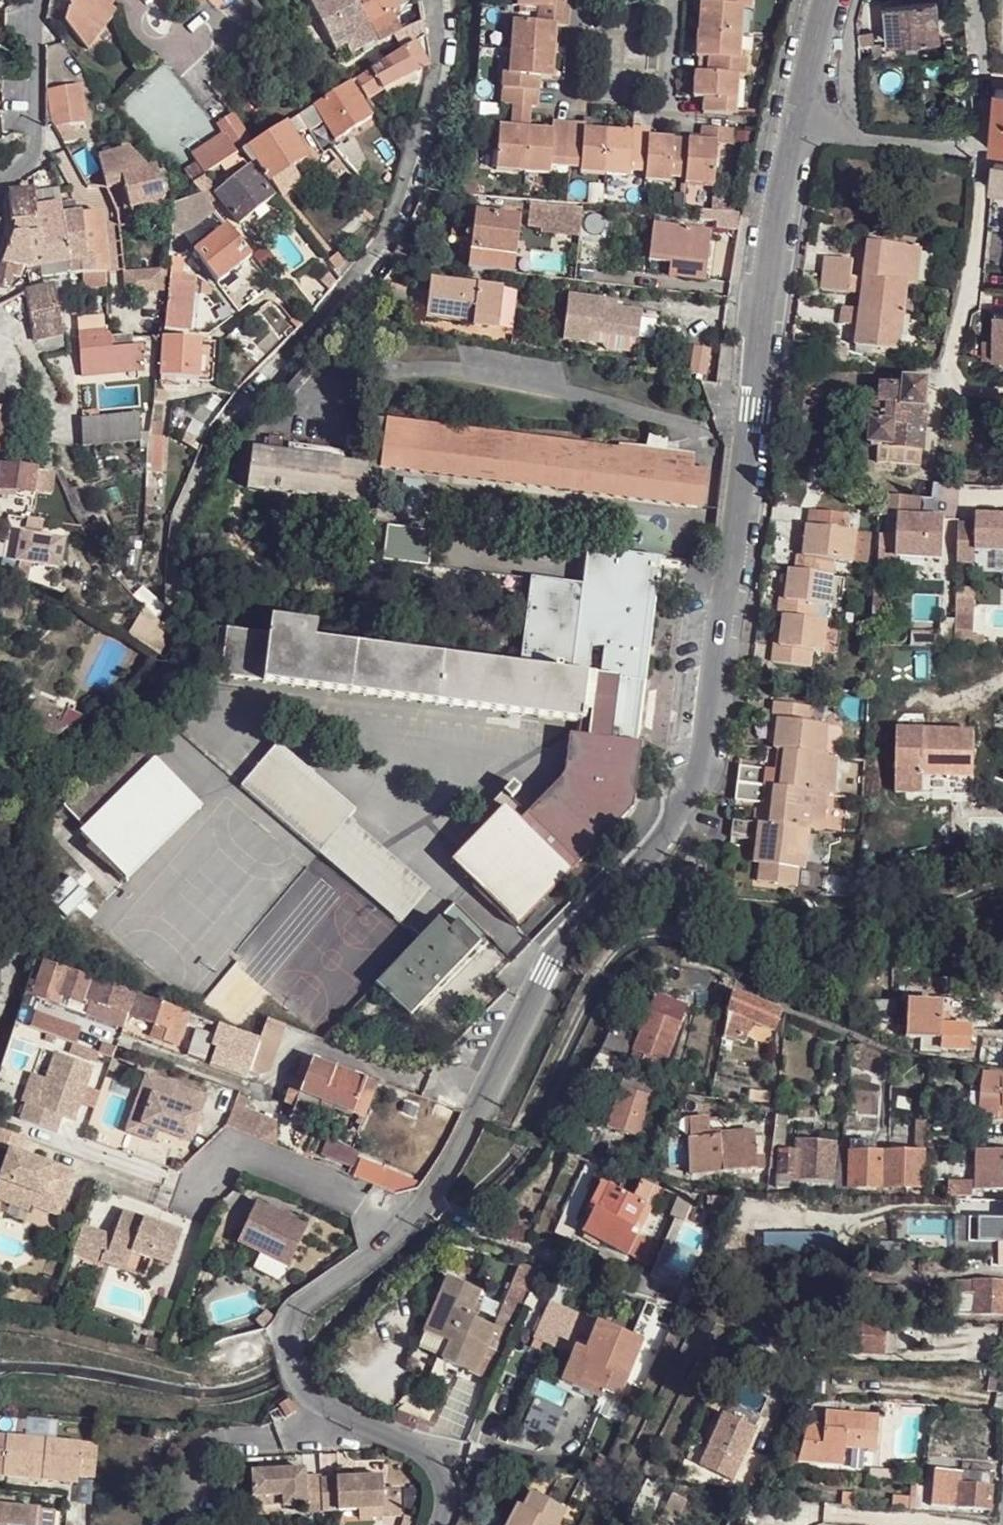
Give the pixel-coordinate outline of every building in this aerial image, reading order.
[(86,49),(102,30),(95,25),(111,5),(116,0),(72,0),(71,2),(64,21),(86,49)] [(368,24),(396,9),(397,9),(392,0),(355,0),(368,24)] [(397,9),(408,3),(407,0),(392,0),(397,9)] [(539,7),(538,21),(514,20),(512,49),(553,52),(556,24),(568,25),(570,0),(540,0),(539,7)] [(698,32),(741,35),(744,8),(750,8),(751,0),(709,0),(709,4),(700,3),(698,32)] [(887,4),(890,44),(939,39),(936,0),(923,0),(889,3),(887,4)] [(397,9),(396,9),(400,16),(412,10),(408,3),(397,9)] [(95,25),(102,30),(117,10),(111,5),(95,25)] [(391,37),(400,51),(414,43),(426,35),(423,20),(399,33),(391,37)] [(372,31),(377,28),(374,21),(368,24),(372,31)] [(393,21),(377,28),(372,31),(378,44),(391,37),(399,33),(393,21)] [(859,44),(873,43),(872,31),(858,31),(859,44)] [(741,35),(698,32),(696,57),(698,57),(709,58),(708,73),(697,72),(696,72),(694,97),(703,99),(703,113),(735,116),(738,76),(745,76),(746,61),(739,60),(741,35)] [(429,48),(426,35),(414,43),(428,63),(429,58),(429,48)] [(882,42),(873,43),(874,55),(883,55),(882,42)] [(400,51),(355,80),(367,99),(428,63),(414,43),(400,51)] [(553,52),(512,49),(510,71),(504,72),(501,102),(513,103),(528,104),(536,104),(539,76),(551,77),(553,52)] [(709,58),(698,57),(697,72),(708,73),(709,58)] [(334,139),(371,116),(350,84),(335,93),(314,106),(324,123),(334,139)] [(47,90),(52,127),(85,122),(80,85),(47,90)] [(997,90),(991,151),(1002,152),(1002,90),(997,90)] [(376,110),(383,118),(390,112),(383,103),(376,110)] [(513,103),(511,126),(526,127),(528,112),(528,106),(528,104),(513,103)] [(307,129),(309,133),(324,123),(314,106),(299,115),(307,129)] [(196,162),(204,175),(221,164),(241,152),(248,147),(252,145),(232,114),(218,124),(224,133),(191,155),(196,162)] [(584,132),(591,132),(592,118),(590,118),(583,117),(582,124),(584,124),(584,132)] [(285,127),(292,138),(301,132),(294,121),(285,127)] [(552,128),(526,127),(522,169),(549,172),(550,164),(579,167),(579,171),(603,172),(606,133),(591,132),(584,132),(584,124),(582,124),(553,121),(552,128)] [(285,127),(284,125),(252,145),(248,147),(257,162),(269,180),(270,180),(292,166),(305,157),(292,138),(285,127)] [(511,126),(499,125),(496,167),(522,169),(526,127),(511,126)] [(684,183),(713,185),(717,143),(732,145),(734,129),(701,126),(700,142),(672,139),(649,137),(650,129),(633,128),(632,135),(606,133),(603,172),(629,175),(630,171),(644,172),(645,180),(669,181),(670,177),(684,178),(684,183)] [(338,156),(356,173),(368,166),(356,138),(335,151),(338,156)] [(251,166),(257,162),(248,147),(241,152),(250,164),(251,166)] [(121,176),(147,169),(129,149),(98,156),(106,189),(124,185),(121,176)] [(211,205),(220,197),(215,191),(247,166),(250,164),(241,152),(221,164),(204,175),(192,183),(200,193),(201,194),(211,205)] [(346,171),(335,160),(324,172),(335,183),(346,171)] [(192,183),(204,175),(196,162),(184,170),(192,183)] [(996,164),(994,191),(1002,193),(1002,164),(996,164)] [(241,222),(272,198),(247,166),(215,191),(220,197),(241,222)] [(292,166),(270,180),(281,197),(302,183),(292,166)] [(162,199),(160,190),(158,180),(154,168),(147,169),(121,176),(124,185),(129,208),(130,207),(162,199)] [(166,178),(158,180),(160,190),(169,188),(166,178)] [(58,191),(33,192),(35,207),(59,204),(58,191)] [(35,207),(33,192),(8,194),(11,222),(15,222),(15,221),(36,220),(35,207)] [(173,221),(171,237),(188,231),(215,212),(213,209),(211,205),(201,194),(200,193),(188,199),(173,203),(173,221)] [(711,196),(710,211),(718,211),(732,212),(733,197),(711,196)] [(162,199),(130,207),(132,217),(164,209),(162,199)] [(59,204),(61,216),(73,215),(71,202),(59,204)] [(61,216),(59,204),(35,207),(36,220),(15,221),(15,222),(12,235),(23,235),(63,233),(61,216)] [(584,211),(533,206),(530,231),(543,232),(542,237),(581,240),(584,211)] [(83,273),(107,272),(101,211),(87,213),(73,215),(61,216),(63,233),(67,262),(79,261),(80,273),(83,273)] [(732,212),(718,211),(717,225),(738,226),(739,213),(732,212)] [(475,214),(469,265),(515,269),(518,246),(509,244),(511,219),(475,214)] [(522,220),(511,219),(509,244),(518,246),(522,220)] [(685,274),(706,278),(712,227),(653,219),(647,260),(667,263),(686,266),(685,274)] [(218,285),(252,259),(228,227),(193,253),(218,285)] [(63,233),(23,235),(28,267),(30,268),(40,266),(67,263),(67,262),(63,233)] [(18,265),(28,267),(23,235),(12,235),(2,262),(18,265)] [(921,246),(867,239),(857,306),(855,322),(854,341),(902,348),(910,282),(916,282),(921,246)] [(853,258),(824,255),(821,287),(849,290),(853,258)] [(341,276),(348,269),(341,260),(333,267),(341,276)] [(18,265),(2,262),(0,268),(0,288),(6,290),(8,290),(18,265)] [(170,279),(180,280),(180,264),(171,262),(170,279)] [(69,274),(67,263),(40,266),(40,277),(66,275),(69,275),(69,274)] [(667,263),(665,272),(685,274),(686,266),(667,263)] [(311,266),(293,281),(315,309),(330,290),(311,266)] [(107,286),(107,272),(83,273),(83,287),(107,286)] [(163,272),(123,275),(124,290),(164,287),(163,272)] [(499,284),(430,272),(423,313),(494,324),(499,284)] [(193,288),(193,281),(180,280),(170,279),(170,287),(193,288)] [(56,286),(24,292),(33,341),(62,336),(56,286)] [(213,298),(213,294),(203,286),(203,298),(213,298)] [(166,333),(190,334),(193,288),(170,287),(166,333)] [(640,337),(644,309),(618,305),(605,304),(606,296),(570,292),(564,336),(596,340),(597,331),(640,337)] [(228,300),(240,316),(246,311),(234,296),(228,300)] [(605,304),(618,305),(619,298),(606,296),(605,304)] [(855,322),(857,306),(841,304),(840,320),(855,322)] [(303,323),(296,314),(290,320),(297,329),(303,323)] [(82,337),(104,336),(104,317),(78,317),(78,337),(82,337)] [(144,369),(143,350),(115,352),(114,340),(110,339),(109,336),(107,336),(104,336),(82,337),(84,373),(144,369)] [(986,357),(996,356),(996,337),(986,338),(986,357)] [(166,341),(165,380),(202,382),(206,343),(166,341)] [(712,345),(696,343),(691,370),(707,371),(712,345)] [(305,365),(284,389),(293,396),(315,374),(305,365)] [(145,375),(144,369),(84,373),(85,378),(145,375)] [(874,424),(873,445),(881,447),(879,461),(921,465),(922,450),(926,408),(928,385),(907,384),(900,383),(899,390),(885,389),(884,392),(882,405),(877,404),(874,424)] [(157,393),(156,405),(167,405),(168,394),(157,393)] [(8,448),(6,404),(1,404),(0,404),(0,448),(8,448)] [(90,413),(87,440),(144,445),(148,419),(90,413)] [(385,454),(390,418),(376,418),(370,452),(385,454)] [(385,454),(384,465),(703,506),(707,468),(693,467),(694,454),(669,451),(648,449),(620,446),(619,448),(390,418),(385,454)] [(153,450),(151,476),(162,477),(166,426),(155,425),(153,450)] [(648,449),(669,451),(670,438),(650,436),(648,449)] [(292,455),(294,443),(295,440),(270,437),(266,452),(292,455)] [(353,461),(355,449),(294,443),(292,455),(353,461)] [(363,502),(365,502),(372,463),(353,461),(292,455),(266,452),(254,449),(248,487),(363,502)] [(384,465),(385,454),(370,452),(355,449),(353,461),(372,463),(384,465)] [(40,465),(5,463),(3,487),(37,489),(39,484),(40,465)] [(384,465),(372,463),(365,502),(363,502),(363,515),(355,573),(371,575),(373,560),(384,465)] [(52,484),(53,466),(48,466),(40,465),(39,484),(52,484)] [(406,482),(402,514),(423,516),(427,485),(406,482)] [(149,491),(147,508),(154,510),(157,492),(149,491)] [(918,497),(879,495),(877,514),(899,516),(896,556),(941,558),(944,518),(917,516),(918,497)] [(848,517),(812,512),(810,531),(807,556),(841,560),(857,562),(860,533),(846,531),(848,517)] [(959,526),(958,563),(975,563),(975,551),(1002,552),(1002,517),(977,517),(976,526),(959,526)] [(385,562),(432,567),(436,532),(389,527),(385,562)] [(801,556),(807,556),(810,531),(804,530),(801,556)] [(65,545),(23,536),(18,564),(60,572),(65,545)] [(587,546),(583,583),(582,599),(577,644),(592,646),(606,647),(603,674),(633,678),(648,679),(663,556),(587,546)] [(807,556),(801,556),(799,567),(840,572),(841,560),(807,556)] [(385,562),(373,560),(371,575),(531,593),(533,578),(432,567),(385,562)] [(836,577),(792,571),(789,586),(788,600),(823,605),(832,606),(836,577)] [(583,583),(533,578),(531,593),(522,665),(556,669),(557,664),(564,665),(564,670),(573,671),(577,644),(582,599),(583,583)] [(823,605),(788,600),(783,601),(780,617),(785,617),(822,622),(823,605)] [(888,600),(873,600),(870,627),(886,628),(888,600)] [(973,616),(955,616),(954,645),(983,646),(984,635),(973,635),(973,616)] [(822,622),(785,617),(784,629),(783,647),(820,652),(828,652),(832,623),(822,622)] [(269,635),(315,640),(318,626),(272,620),(269,635)] [(583,721),(588,672),(573,671),(564,670),(556,669),(522,665),(315,640),(269,635),(245,633),(228,631),(221,678),(583,721)] [(573,671),(588,672),(592,646),(577,644),(573,671)] [(820,652),(783,647),(778,645),(776,659),(817,663),(820,652)] [(588,672),(583,721),(642,728),(644,717),(628,716),(633,678),(603,674),(588,672)] [(644,717),(648,679),(633,678),(628,716),(644,717)] [(783,719),(815,723),(818,707),(778,702),(774,718),(783,719)] [(54,743),(70,731),(22,710),(10,724),(54,743)] [(783,719),(774,718),(771,742),(778,745),(783,719)] [(815,723),(783,719),(778,745),(777,749),(788,752),(829,756),(833,726),(815,723)] [(537,819),(577,862),(634,804),(642,732),(642,728),(583,721),(577,776),(537,819)] [(891,731),(889,797),(966,800),(969,734),(891,731)] [(244,786),(321,853),(350,819),(356,811),(279,745),(244,786)] [(64,812),(86,833),(150,768),(136,753),(128,746),(64,812)] [(829,756),(788,752),(782,788),(832,795),(838,795),(843,759),(829,756)] [(201,807),(156,762),(150,768),(86,833),(82,838),(125,883),(201,807)] [(745,766),(743,783),(767,785),(769,769),(745,766)] [(743,783),(742,800),(765,802),(767,785),(743,783)] [(828,831),(832,795),(782,788),(777,788),(772,825),(815,830),(828,831)] [(577,862),(537,819),(530,811),(524,818),(509,804),(453,861),(518,925),(555,887),(577,862)] [(321,853),(403,923),(431,890),(350,819),(321,853)] [(739,821),(737,836),(759,839),(762,823),(739,821)] [(810,868),(815,830),(772,825),(762,823),(759,839),(758,856),(764,856),(761,864),(761,880),(801,885),(803,870),(810,868)] [(441,920),(453,931),(461,922),(477,937),(484,944),(491,936),(458,904),(441,920)] [(413,1017),(424,1005),(417,998),(467,946),(453,931),(441,920),(423,940),(379,985),(413,1017)] [(453,931),(467,946),(477,937),(461,922),(453,931)] [(424,1005),(484,944),(477,937),(467,946),(417,998),(424,1005)] [(47,966),(34,999),(60,1008),(61,1000),(57,997),(65,974),(47,966)] [(65,974),(57,997),(61,1000),(85,1008),(87,1003),(94,984),(65,974)] [(94,984),(87,1003),(131,1019),(139,999),(94,984)] [(768,1032),(778,1014),(734,995),(726,1015),(733,1018),(722,1036),(742,1046),(753,1026),(768,1032)] [(643,1025),(630,1060),(652,1069),(653,1066),(662,1069),(685,1008),(653,996),(647,1013),(643,1025)] [(906,997),(902,1032),(920,1034),(919,1047),(968,1051),(970,1020),(949,1018),(950,1001),(906,997)] [(179,1013),(139,999),(131,1019),(157,1027),(153,1040),(180,1049),(191,1017),(179,1013)] [(61,1000),(60,1008),(82,1016),(85,1008),(61,1000)] [(85,1008),(82,1016),(127,1033),(131,1019),(87,1003),(85,1008)] [(643,1025),(647,1013),(640,1010),(635,1022),(643,1025)] [(255,1065),(251,1074),(262,1078),(272,1075),(288,1029),(270,1023),(268,1030),(264,1042),(255,1065)] [(52,1042),(78,1050),(83,1035),(84,1033),(59,1024),(57,1026),(52,1042)] [(237,1032),(219,1027),(215,1039),(211,1049),(217,1051),(230,1056),(237,1032)] [(215,1039),(198,1032),(189,1056),(207,1063),(211,1049),(215,1039)] [(255,1065),(264,1042),(237,1032),(230,1056),(255,1065)] [(608,1032),(603,1044),(624,1053),(629,1041),(608,1032)] [(251,1074),(255,1065),(230,1056),(217,1051),(210,1067),(249,1081),(251,1074)] [(94,1071),(57,1058),(48,1082),(33,1077),(23,1105),(28,1107),(22,1123),(58,1135),(64,1120),(76,1124),(94,1071)] [(334,1109),(364,1120),(377,1082),(369,1079),(315,1060),(312,1069),(302,1066),(288,1107),(296,1110),(293,1118),(310,1124),(317,1103),(323,1105),(334,1109)] [(627,1076),(623,1086),(653,1098),(657,1087),(627,1076)] [(1001,1083),(1002,1079),(982,1077),(978,1113),(993,1114),(993,1125),(1002,1125),(1002,1083),(1001,1083)] [(209,1101),(149,1078),(128,1134),(156,1145),(160,1134),(191,1146),(209,1101)] [(639,1138),(653,1098),(623,1086),(608,1127),(639,1138)] [(394,1099),(359,1172),(385,1184),(420,1111),(394,1099)] [(241,1110),(246,1112),(249,1104),(244,1102),(241,1110)] [(334,1109),(323,1105),(320,1115),(331,1119),(334,1109)] [(241,1110),(240,1110),(232,1131),(248,1137),(257,1116),(246,1112),(241,1110)] [(426,1112),(391,1186),(414,1185),(445,1121),(426,1112)] [(257,1116),(248,1137),(285,1151),(284,1127),(257,1116)] [(688,1122),(690,1141),(728,1137),(726,1118),(688,1122)] [(929,1134),(929,1124),(923,1125),(919,1125),(918,1153),(929,1153),(929,1134)] [(784,1132),(774,1131),(773,1148),(783,1149),(784,1132)] [(0,1134),(0,1151),(11,1154),(0,1187),(0,1206),(29,1216),(32,1209),(35,1199),(64,1209),(76,1175),(21,1157),(26,1143),(0,1134)] [(728,1137),(690,1141),(694,1176),(764,1168),(763,1138),(755,1139),(754,1134),(728,1137)] [(325,1142),(321,1156),(355,1167),(359,1154),(325,1142)] [(838,1169),(850,1170),(852,1153),(850,1144),(841,1143),(838,1169)] [(850,1144),(852,1153),(874,1154),(875,1146),(850,1144)] [(834,1184),(835,1147),(799,1146),(797,1156),(796,1177),(796,1183),(834,1184)] [(850,1189),(884,1190),(885,1155),(881,1155),(874,1154),(852,1153),(850,1170),(850,1189)] [(796,1177),(797,1156),(780,1155),(778,1176),(796,1177)] [(926,1192),(926,1156),(891,1156),(885,1155),(884,1190),(926,1192)] [(978,1155),(977,1192),(1002,1193),(1002,1155),(978,1155)] [(583,1176),(563,1216),(578,1223),(598,1183),(583,1176)] [(582,1233),(647,1267),(657,1247),(639,1237),(662,1190),(636,1176),(626,1196),(603,1184),(591,1207),(595,1209),(582,1233)] [(796,1183),(796,1177),(778,1176),(778,1191),(796,1191),(796,1183)] [(834,1193),(834,1184),(796,1183),(796,1191),(834,1193)] [(952,1196),(952,1200),(971,1200),(972,1186),(952,1185),(952,1196)] [(712,1196),(706,1194),(705,1205),(725,1206),(725,1195),(712,1196)] [(35,1199),(32,1209),(61,1219),(64,1209),(35,1199)] [(310,1229),(258,1204),(239,1245),(290,1270),(310,1229)] [(115,1239),(85,1229),(74,1254),(102,1265),(106,1254),(131,1263),(133,1255),(172,1269),(184,1235),(125,1214),(115,1239)] [(555,1232),(570,1239),(578,1223),(563,1216),(555,1232)] [(977,1219),(976,1244),(995,1245),(994,1267),(1002,1268),(1002,1220),(977,1219)] [(833,1232),(782,1233),(783,1245),(833,1244),(833,1232)] [(131,1263),(106,1254),(102,1265),(127,1273),(131,1263)] [(522,1266),(494,1329),(503,1333),(517,1339),(543,1274),(522,1266)] [(645,1343),(599,1325),(560,1310),(571,1277),(557,1273),(528,1353),(542,1358),(545,1350),(573,1362),(578,1349),(587,1354),(573,1388),(605,1403),(615,1379),(629,1385),(645,1343)] [(487,1297),(457,1283),(433,1338),(458,1349),(450,1366),(483,1380),(503,1333),(494,1329),(476,1321),(487,1297)] [(969,1318),(971,1284),(959,1284),(958,1319),(969,1318)] [(971,1284),(969,1318),(1002,1320),(1002,1285),(971,1284)] [(880,1328),(839,1329),(839,1355),(861,1355),(861,1357),(891,1356),(891,1327),(880,1328)] [(517,1339),(503,1333),(483,1380),(497,1386),(517,1339)] [(458,1349),(433,1338),(426,1355),(450,1366),(458,1349)] [(573,1362),(564,1385),(573,1388),(587,1354),(578,1349),(573,1362)] [(615,1379),(605,1403),(617,1407),(629,1385),(615,1379)] [(998,1388),(999,1383),(989,1382),(988,1394),(997,1395),(998,1388)] [(754,1432),(760,1421),(727,1407),(723,1418),(754,1432)] [(881,1416),(830,1410),(828,1426),(806,1423),(802,1459),(848,1464),(850,1448),(877,1451),(881,1416)] [(742,1463),(754,1432),(723,1418),(710,1450),(742,1463)] [(79,1478),(97,1480),(99,1448),(9,1441),(7,1468),(42,1472),(41,1480),(80,1482),(79,1478)] [(732,1484),(742,1463),(710,1450),(702,1471),(732,1484)] [(42,1472),(7,1468),(5,1477),(41,1480),(42,1472)] [(285,1478),(306,1476),(305,1470),(285,1471),(285,1478)] [(307,1512),(323,1511),(320,1480),(306,1481),(306,1476),(285,1478),(285,1471),(252,1474),(253,1499),(281,1497),(282,1507),(307,1505),(307,1512)] [(958,1488),(959,1475),(932,1473),(930,1504),(955,1508),(958,1488)] [(959,1475),(958,1488),(989,1492),(991,1478),(959,1475)] [(384,1491),(384,1478),(320,1480),(323,1511),(358,1510),(385,1507),(385,1517),(400,1516),(399,1490),(384,1491)] [(989,1492),(958,1488),(955,1508),(988,1512),(991,1492),(989,1492)] [(565,1509),(528,1490),(520,1506),(536,1515),(531,1524),(557,1524),(565,1509)] [(887,1492),(886,1509),(902,1510),(903,1493),(887,1492)] [(672,1496),(659,1522),(666,1524),(680,1524),(690,1504),(672,1496)] [(253,1499),(253,1509),(282,1507),(281,1497),(253,1499)] [(520,1506),(514,1503),(503,1524),(531,1524),(536,1515),(520,1506)] [(358,1510),(358,1519),(385,1517),(385,1507),(358,1510)] [(55,1513),(0,1508),(0,1524),(54,1524),(55,1513)]
